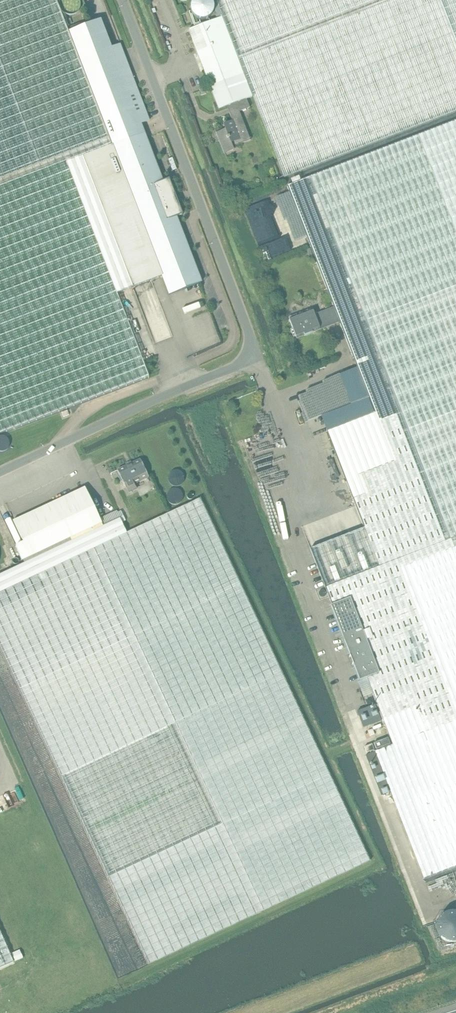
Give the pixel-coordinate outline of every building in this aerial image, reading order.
[(149,377),(117,293),(66,163),(112,145),(68,30),(57,0),(0,0),(0,433),(149,377)] [(248,98),(253,96),(284,178),(455,112),(455,0),(216,0),(222,17),(188,30),(219,109),(227,106),(247,99),(248,98)] [(192,1),(191,5),(191,9),(192,12),(193,15),(196,17),(199,19),(203,19),(206,18),(209,16),(212,13),(213,10),(213,6),(212,2),(211,0),(193,0),(192,1)] [(112,145),(66,163),(117,293),(133,287),(162,276),(169,294),(202,282),(177,217),(182,214),(171,196),(175,194),(169,180),(163,182),(163,181),(144,133),(140,124),(149,121),(120,44),(111,46),(101,19),(68,30),(112,145)] [(248,98),(247,99),(227,106),(230,114),(239,110),(251,107),(248,98)] [(220,139),(225,153),(234,149),(233,147),(251,140),(239,110),(230,114),(233,121),(224,124),(226,129),(221,131),(223,138),(220,139)] [(339,320),(393,461),(358,475),(365,494),(353,498),(364,528),(310,549),(361,681),(367,678),(393,745),(375,752),(424,878),(455,866),(455,121),(287,186),(334,307),(339,320)] [(296,336),(339,320),(334,307),(315,314),(313,310),(289,320),(296,336)] [(126,488),(127,487),(129,492),(137,489),(135,483),(149,477),(141,459),(117,470),(126,488)] [(16,546),(22,560),(102,523),(85,487),(13,521),(23,542),(16,546)] [(38,556),(0,574),(0,646),(149,964),(370,861),(200,498),(127,532),(120,518),(95,530),(98,537),(42,563),(38,556)] [(95,530),(38,556),(42,563),(98,537),(95,530)] [(376,704),(361,710),(367,725),(382,719),(376,704)] [(374,743),(376,749),(390,744),(388,737),(374,743)] [(372,743),(365,746),(367,752),(374,749),(372,743)] [(14,962),(0,931),(0,968),(14,962)]
